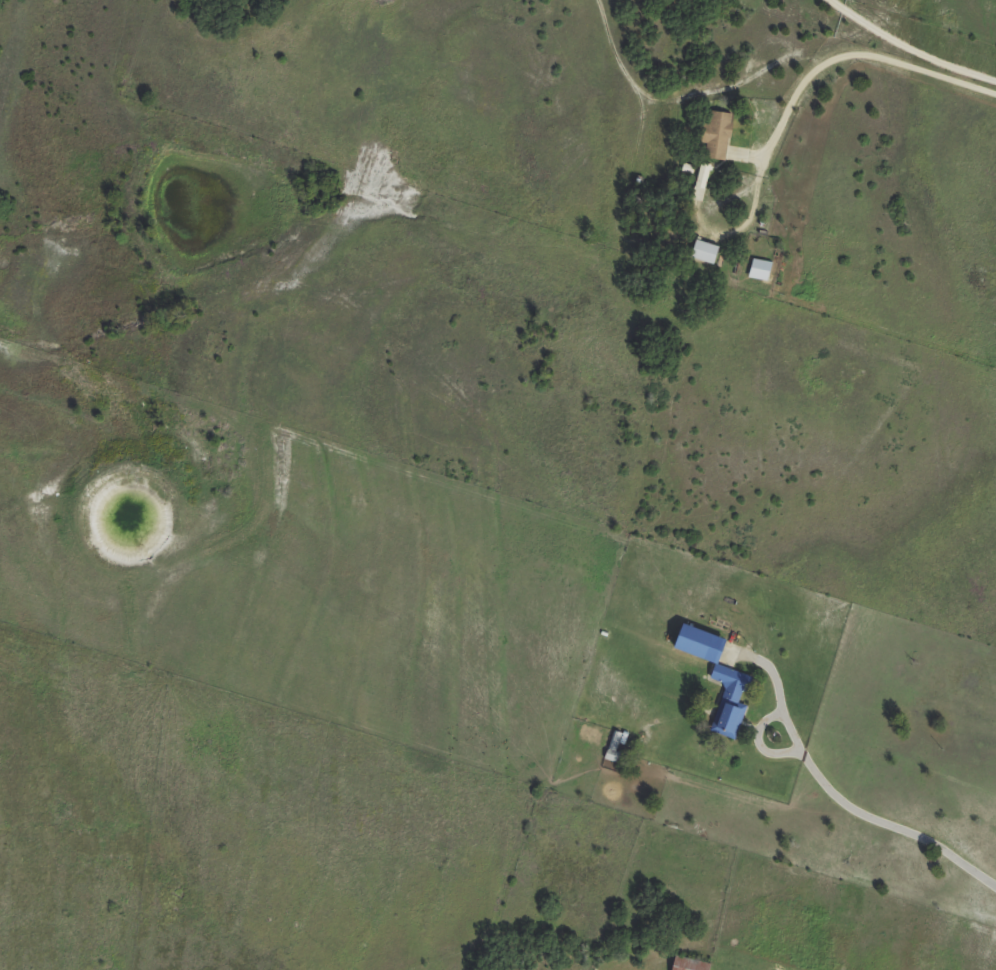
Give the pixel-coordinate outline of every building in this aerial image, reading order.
[(733,114),(714,110),(706,157),(725,160),(733,114)] [(714,263),(718,245),(695,240),(691,259),(714,263)] [(770,262),(751,258),(747,277),(767,281),(770,262)] [(675,649),(715,661),(710,680),(724,684),(712,725),(734,731),(742,705),(737,703),(741,690),(748,692),(753,675),(719,666),(728,637),(683,624),(675,649)] [(675,955),(671,969),(709,969),(711,964),(675,955)]
